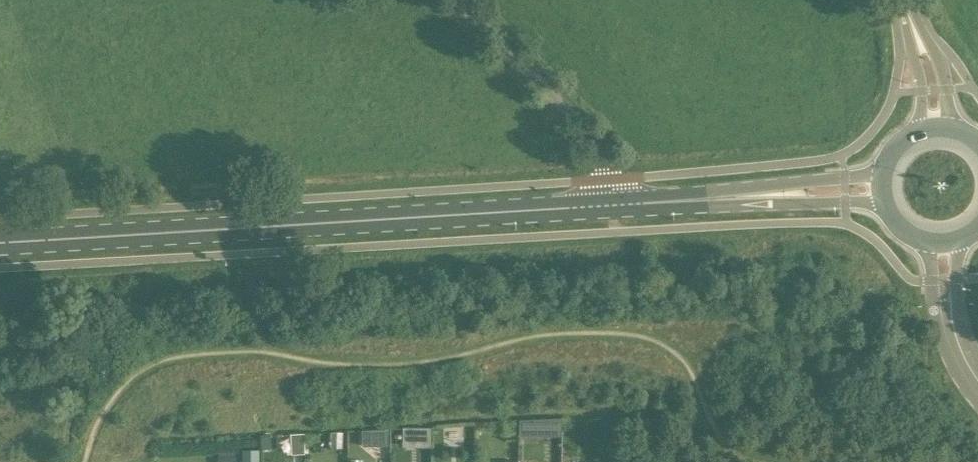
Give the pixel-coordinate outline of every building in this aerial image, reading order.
[(563,434),(562,416),(520,418),(521,436),(563,434)] [(388,443),(388,428),(362,429),(363,445),(388,443)] [(258,451),(241,451),(241,461),(258,461),(258,451)] [(239,457),(239,453),(217,453),(217,457),(232,457),(232,461),(240,461),(240,457),(239,457)]
